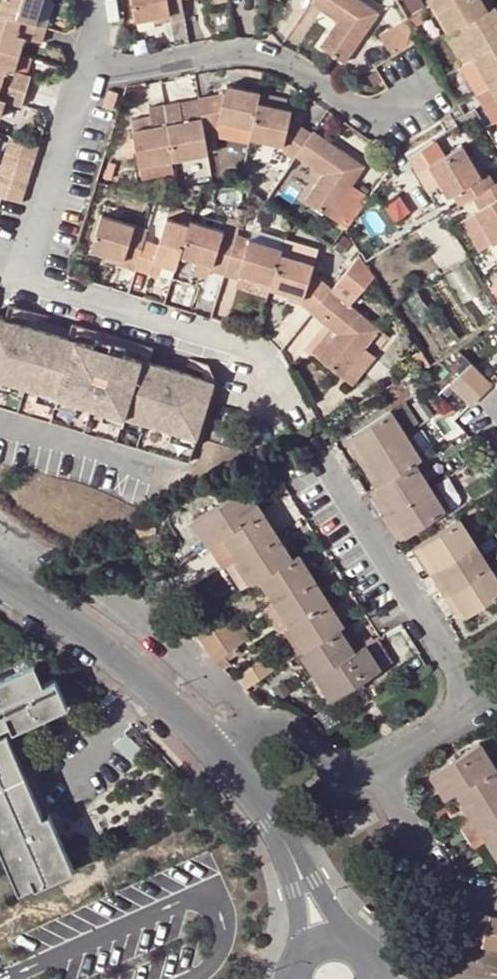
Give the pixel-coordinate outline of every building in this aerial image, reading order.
[(0,12),(0,14),(38,25),(45,0),(4,0),(0,12)] [(141,24),(152,23),(169,20),(170,26),(182,24),(179,4),(178,0),(137,0),(141,24)] [(209,0),(210,9),(228,7),(227,0),(209,0)] [(379,19),(351,0),(315,0),(309,9),(336,28),(321,53),(346,69),(379,19)] [(435,3),(451,32),(455,30),(488,11),(482,0),(439,0),(435,3)] [(474,58),(496,44),(496,10),(495,6),(488,11),(455,30),(474,58)] [(20,58),(26,38),(43,43),(47,28),(38,25),(0,14),(0,51),(20,58)] [(405,26),(380,40),(392,62),(418,47),(405,26)] [(451,32),(444,36),(461,65),(474,58),(455,30),(451,32)] [(474,58),(491,88),(496,84),(496,44),(474,58)] [(28,74),(16,71),(20,58),(0,51),(0,85),(29,94),(34,76),(28,74)] [(16,71),(28,74),(32,61),(20,58),(16,71)] [(474,58),(461,65),(480,95),(491,88),(474,58)] [(0,85),(0,117),(2,118),(7,102),(25,107),(29,94),(0,85)] [(480,95),(496,123),(496,97),(491,88),(480,95)] [(224,94),(223,103),(197,106),(198,116),(200,127),(202,137),(216,134),(216,129),(250,137),(256,111),(259,101),(224,94)] [(110,120),(115,105),(105,102),(99,116),(110,120)] [(177,111),(161,114),(171,168),(172,169),(206,163),(202,137),(200,127),(181,130),(179,119),(177,111)] [(248,146),(280,153),(294,163),(309,141),(287,127),(289,119),(256,111),(250,137),(248,146)] [(137,176),(169,170),(172,169),(171,168),(161,114),(146,117),(148,126),(150,136),(131,139),(137,176)] [(181,130),(200,127),(198,116),(179,119),(181,130)] [(129,129),(131,139),(150,136),(148,126),(129,129)] [(6,152),(35,161),(40,147),(11,138),(6,152)] [(332,223),(352,191),(364,172),(311,138),(309,141),(294,163),(323,181),(308,206),(332,223)] [(33,169),(35,161),(6,152),(4,160),(33,169)] [(433,172),(442,188),(450,202),(455,200),(461,209),(474,202),(496,188),(496,187),(490,177),(482,182),(475,170),(465,152),(433,172)] [(294,163),(280,153),(279,159),(291,167),(294,163)] [(406,163),(427,197),(442,188),(433,172),(421,153),(406,163)] [(0,172),(0,173),(28,183),(33,169),(4,160),(1,169),(0,172)] [(475,170),(482,182),(490,177),(483,165),(475,170)] [(291,167),(279,185),(286,188),(297,171),(291,167)] [(169,170),(137,176),(140,188),(171,182),(169,170)] [(26,189),(28,183),(0,173),(0,181),(26,189)] [(21,205),(26,189),(0,181),(0,198),(4,200),(21,205)] [(474,202),(482,214),(477,217),(495,248),(496,247),(496,188),(474,202)] [(352,191),(332,223),(345,233),(367,201),(352,191)] [(272,196),(268,203),(274,207),(278,200),(272,196)] [(225,222),(224,224),(194,214),(190,228),(236,243),(241,227),(225,222)] [(495,248),(477,217),(462,226),(480,257),(490,251),(495,248)] [(446,220),(428,226),(442,265),(460,258),(446,220)] [(142,248),(145,238),(100,224),(90,259),(107,264),(106,268),(133,277),(142,248)] [(142,248),(133,277),(149,282),(153,269),(174,277),(176,271),(179,261),(188,234),(165,227),(157,253),(142,248)] [(214,273),(213,278),(225,282),(236,243),(190,228),(188,234),(179,261),(214,273)] [(286,243),(255,233),(251,247),(282,257),(285,246),(286,243)] [(240,281),(255,286),(272,291),(281,260),(282,257),(251,247),(236,243),(225,282),(238,287),(240,281)] [(282,257),(281,260),(314,271),(318,257),(285,246),(282,257)] [(312,319),(332,295),(318,284),(322,273),(314,271),(281,260),(272,291),(270,296),(291,303),(303,306),(302,310),(312,319)] [(208,277),(213,278),(214,273),(179,261),(176,271),(207,282),(208,277)] [(343,382),(366,355),(381,337),(352,312),(375,284),(363,266),(360,261),(332,295),(312,319),(328,332),(338,341),(320,363),(343,382)] [(253,292),(255,286),(240,281),(238,287),(253,292)] [(0,318),(0,408),(190,465),(198,438),(215,383),(0,318)] [(338,341),(328,332),(309,354),(320,363),(338,341)] [(366,355),(343,382),(353,390),(376,363),(366,355)] [(493,385),(472,364),(462,375),(482,395),(493,385)] [(470,407),(482,395),(462,375),(451,386),(470,407)] [(347,438),(361,460),(405,432),(391,410),(347,438)] [(421,457),(405,432),(361,460),(377,485),(415,461),(421,457)] [(371,490),(386,513),(431,486),(415,461),(377,485),(371,490)] [(193,519),(209,544),(223,535),(262,510),(247,486),(193,519)] [(445,509),(431,486),(386,513),(401,537),(445,509)] [(223,535),(238,558),(277,533),(262,510),(223,535)] [(416,546),(431,570),(474,542),(459,518),(416,546)] [(293,557),(277,533),(238,558),(253,582),(259,578),(293,557)] [(222,568),(238,558),(223,535),(209,544),(208,545),(222,568)] [(431,570),(446,593),(489,565),(474,542),(431,570)] [(298,553),(293,557),(259,578),(274,602),(314,577),(298,553)] [(446,593),(462,617),(496,595),(496,578),(489,565),(446,593)] [(274,602),(289,625),(328,600),(314,577),(274,602)] [(289,625),(304,649),(341,626),(344,624),(328,600),(289,625)] [(283,629),(289,625),(274,602),(264,609),(279,632),(283,629)] [(196,632),(205,646),(233,629),(225,615),(196,632)] [(346,623),(344,624),(341,626),(356,650),(361,647),(346,623)] [(301,651),(304,649),(289,625),(283,629),(298,653),(301,651)] [(301,651),(316,676),(356,650),(341,626),(304,649),(301,651)] [(205,646),(214,660),(218,657),(236,647),(242,642),(233,629),(205,646)] [(376,638),(361,647),(356,650),(316,676),(331,699),(391,663),(376,638)] [(240,652),(236,647),(218,657),(222,663),(240,652)] [(238,672),(248,686),(273,670),(264,656),(238,672)] [(0,671),(0,842),(21,890),(36,883),(37,885),(76,868),(50,812),(44,815),(7,732),(67,706),(55,678),(37,686),(26,660),(0,671)] [(338,721),(329,706),(314,716),(323,731),(338,721)] [(126,731),(114,743),(133,761),(144,748),(126,731)] [(495,767),(480,742),(431,773),(446,798),(457,791),(495,767)] [(495,767),(457,791),(471,813),(496,797),(496,769),(495,767)] [(457,791),(446,798),(460,820),(471,813),(457,791)] [(471,813),(472,814),(460,822),(475,846),(488,838),(496,832),(496,797),(471,813)] [(488,838),(496,853),(496,832),(488,838)] [(496,948),(496,917),(489,916),(438,897),(422,922),(470,942),(487,946),(496,948)]
